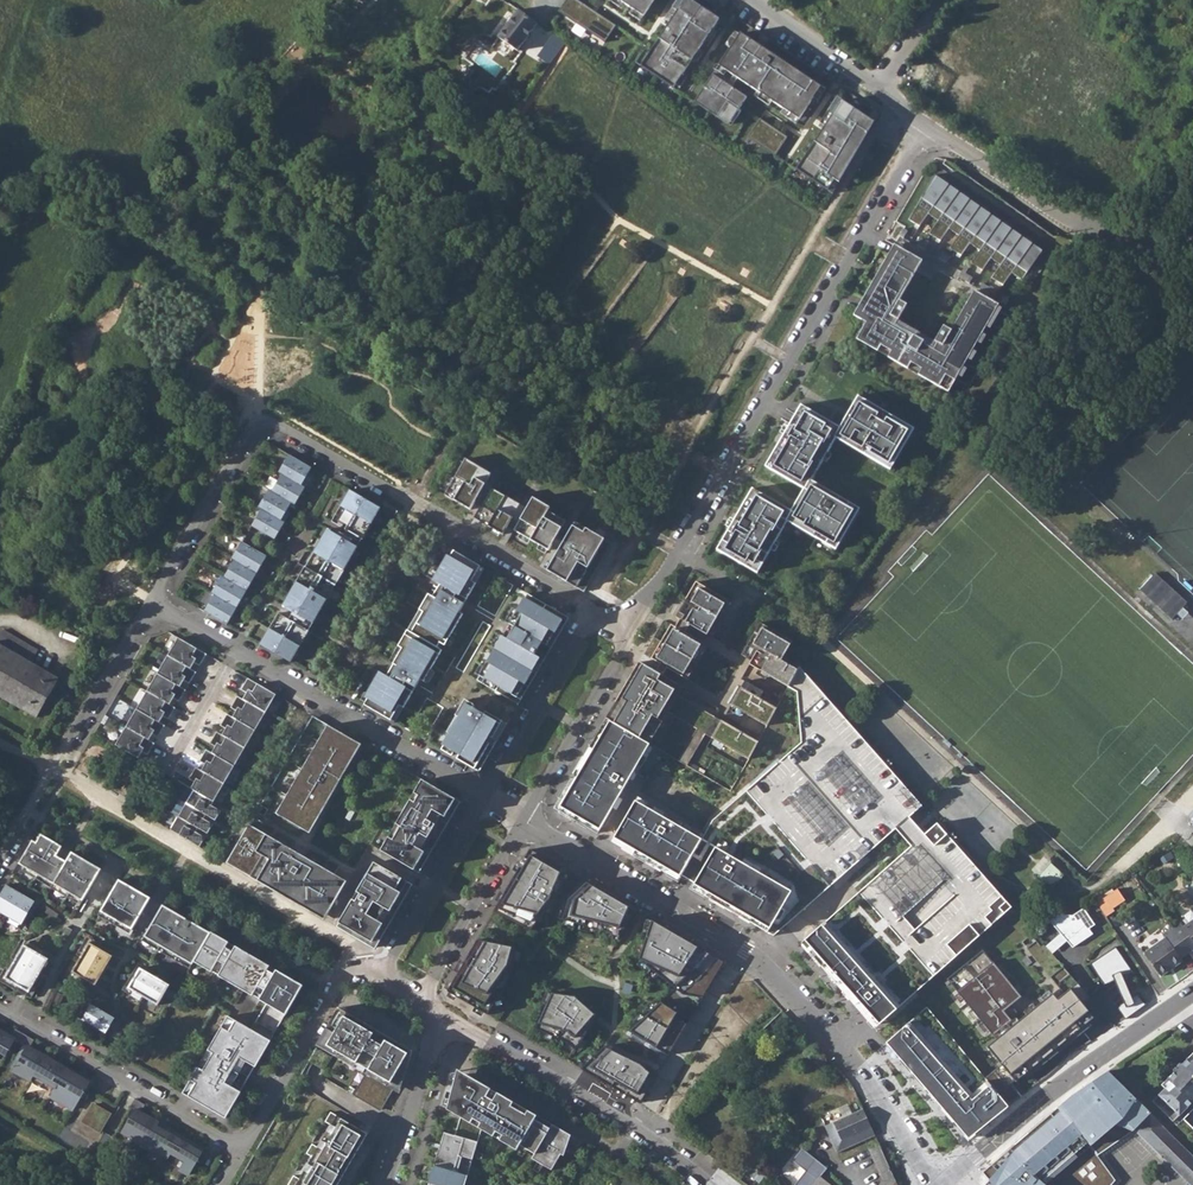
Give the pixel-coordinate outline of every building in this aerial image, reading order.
[(618,24),(583,0),(567,0),(561,9),(606,40),(618,24)] [(655,0),(624,0),(645,15),(655,0)] [(721,18),(695,0),(685,0),(642,64),(675,86),(721,18)] [(495,31),(550,67),(567,41),(518,9),(513,17),(507,14),(495,31)] [(800,119),(822,86),(742,32),(720,65),(800,119)] [(518,53),(496,38),(486,52),(473,43),(461,59),(470,65),(467,66),(466,69),(468,71),(470,72),(465,78),(469,81),(467,83),(468,87),(471,90),(476,89),(478,87),(488,94),(491,89),(494,92),(515,63),(513,62),(518,53)] [(729,124),(748,96),(714,73),(696,100),(729,124)] [(839,183),(874,122),(843,100),(796,169),(828,190),(835,180),(839,183)] [(776,155),(788,136),(761,118),(748,136),(776,155)] [(918,203),(908,219),(919,226),(927,214),(937,220),(939,218),(942,213),(957,191),(934,175),(921,197),(928,203),(925,208),(918,203)] [(839,183),(835,180),(828,190),(833,193),(839,183)] [(978,206),(957,191),(942,213),(949,218),(946,223),(939,218),(937,220),(928,233),(940,240),(948,228),(957,235),(959,232),(963,228),(978,206)] [(959,232),(957,235),(948,248),(960,255),(968,243),(978,250),(980,247),(984,243),(999,220),(978,206),(963,228),(970,233),(966,238),(959,232)] [(1020,235),(999,220),(984,243),(991,248),(988,253),(980,247),(978,250),(969,263),(981,270),(989,258),(999,265),(1001,262),(1004,257),(1020,235)] [(1042,251),(1020,235),(1004,257),(1011,263),(1008,267),(1001,262),(999,265),(990,278),(1002,285),(1012,273),(1022,280),(1042,251)] [(924,255),(932,245),(925,238),(916,248),(924,255)] [(937,269),(893,244),(893,245),(902,250),(870,304),(880,309),(870,326),(861,342),(861,343),(865,337),(895,354),(891,360),(911,372),(915,366),(932,376),(928,382),(947,392),(997,305),(972,291),(950,330),(942,325),(933,341),(928,350),(891,329),(897,320),(906,304),(898,300),(915,270),(931,279),(937,269)] [(985,286),(976,281),(972,286),(981,292),(985,286)] [(1008,299),(1002,296),(999,302),(1004,305),(1008,299)] [(880,309),(870,304),(861,320),(870,326),(880,309)] [(933,341),(897,320),(891,329),(928,350),(933,341)] [(895,354),(865,337),(861,343),(891,360),(895,354)] [(932,376),(915,366),(911,372),(928,382),(932,376)] [(840,427),(799,404),(765,466),(804,488),(791,510),(752,487),(717,550),(758,573),(787,521),(839,549),(862,508),(813,480),(837,438),(892,468),(915,427),(858,395),(840,427)] [(287,453),(277,471),(280,473),(303,486),(308,476),(305,474),(309,466),(287,453)] [(446,494),(471,509),(492,473),(467,458),(446,494)] [(280,473),(270,490),(289,501),(295,492),(298,494),(303,486),(280,473)] [(267,488),(256,506),(260,508),(282,521),(288,512),(284,510),(289,501),(270,490),(267,488)] [(475,518),(504,534),(521,504),(493,488),(475,518)] [(381,508),(350,490),(332,522),(363,539),(381,508)] [(550,550),(568,518),(534,498),(515,530),(550,550)] [(260,508),(250,525),(269,536),(274,527),(278,529),(282,521),(260,508)] [(556,576),(584,592),(612,545),(576,523),(552,563),(551,564),(560,569),(556,576)] [(358,547),(327,529),(282,606),(313,624),(358,547)] [(267,556),(243,542),(233,559),(235,561),(257,574),(267,556)] [(472,581),(481,566),(454,551),(436,582),(441,585),(445,587),(438,599),(434,597),(429,594),(420,610),(423,612),(393,664),(398,666),(391,679),(382,674),(373,690),(377,692),(368,707),(391,720),(400,705),(404,708),(420,680),(424,682),(463,614),(459,612),(476,583),(472,581)] [(257,574),(235,561),(225,578),(247,591),(257,574)] [(548,571),(556,576),(560,569),(551,564),(548,571)] [(485,568),(481,566),(472,581),(476,583),(485,568)] [(1187,602),(1156,573),(1139,590),(1171,620),(1176,614),(1183,607),(1187,602)] [(225,578),(222,576),(212,593),(215,595),(237,608),(247,591),(225,578)] [(728,600),(696,582),(676,617),(707,635),(728,600)] [(445,587),(441,585),(434,597),(438,599),(445,587)] [(570,618),(528,594),(477,681),(519,705),(570,618)] [(237,608),(215,595),(205,612),(227,625),(237,608)] [(1183,607),(1176,614),(1182,620),(1189,613),(1183,607)] [(423,612),(420,610),(389,662),(393,664),(423,612)] [(309,632),(278,614),(260,644),(291,662),(309,632)] [(703,643),(671,625),(652,659),(683,677),(703,643)] [(750,664),(788,687),(798,670),(782,660),(793,641),(765,625),(754,644),(764,650),(762,654),(757,651),(750,664)] [(0,632),(0,635),(19,644),(16,651),(33,659),(39,646),(2,628),(0,632)] [(179,638),(168,656),(191,669),(195,663),(197,660),(202,663),(207,655),(179,638)] [(59,679),(0,645),(0,698),(1,697),(37,717),(59,679)] [(168,656),(158,674),(181,687),(184,681),(186,678),(192,681),(197,673),(191,669),(168,656)] [(640,662),(606,716),(650,744),(668,713),(697,729),(678,761),(687,766),(716,717),(679,695),(652,680),(657,672),(640,662)] [(683,687),(657,672),(652,680),(679,695),(683,687)] [(158,674),(147,692),(170,705),(174,699),(176,696),(181,699),(186,690),(181,687),(158,674)] [(243,700),(266,713),(277,695),(248,678),(243,687),(249,690),(247,693),(243,700)] [(731,705),(767,726),(777,708),(741,687),(731,705)] [(377,692),(373,690),(364,705),(368,707),(377,692)] [(147,692),(137,709),(160,723),(163,717),(165,713),(171,717),(176,708),(170,705),(147,692)] [(233,718),(256,731),(266,713),(243,700),(238,696),(233,705),(238,708),(237,711),(233,718)] [(438,720),(445,705),(428,697),(422,710),(430,714),(429,716),(438,720)] [(475,705),(466,700),(457,716),(461,718),(451,735),(442,750),(480,772),(508,724),(486,712),(484,715),(473,708),(475,705)] [(404,708),(400,705),(391,720),(395,723),(404,708)] [(137,709),(127,727),(149,741),(153,735),(155,731),(161,735),(166,726),(160,723),(137,709)] [(223,735),(245,749),(256,731),(233,718),(227,714),(222,723),(228,726),(226,729),(223,735)] [(461,718),(457,716),(447,732),(451,735),(461,718)] [(606,716),(547,809),(592,837),(650,744),(606,716)] [(759,742),(722,721),(712,738),(749,759),(759,742)] [(362,745),(329,725),(277,814),(310,833),(362,745)] [(127,727),(116,745),(139,759),(143,752),(144,749),(150,752),(155,744),(149,741),(127,727)] [(212,753),(235,766),(245,749),(223,735),(217,732),(212,741),(218,744),(216,747),(212,753)] [(202,771),(225,784),(235,766),(212,753),(207,750),(202,758),(207,762),(205,765),(202,771)] [(194,791),(214,802),(225,784),(202,771),(196,768),(191,776),(197,780),(195,783),(191,789),(194,791)] [(685,788),(701,795),(707,781),(691,774),(685,788)] [(423,780),(382,851),(418,872),(459,801),(423,780)] [(214,802),(194,791),(187,804),(209,817),(212,818),(219,822),(224,813),(218,809),(215,807),(217,804),(214,802)] [(702,833),(635,794),(609,839),(676,877),(702,833)] [(187,804),(180,800),(172,813),(179,817),(201,830),(204,832),(211,836),(216,826),(210,822),(207,821),(209,817),(187,804)] [(201,830),(179,817),(171,831),(202,850),(208,840),(202,836),(198,835),(201,830)] [(938,822),(822,924),(896,1006),(1013,907),(938,822)] [(252,827),(230,865),(327,921),(349,883),(252,827)] [(41,834),(37,832),(32,840),(36,842),(41,834)] [(83,901),(101,869),(72,852),(66,861),(57,856),(62,846),(41,834),(36,842),(32,840),(18,864),(83,901)] [(716,839),(691,881),(771,938),(807,899),(795,884),(716,839)] [(636,910),(530,849),(494,912),(531,931),(543,914),(620,935),(636,910)] [(411,884),(375,863),(338,927),(374,948),(411,884)] [(1050,863),(1038,877),(1051,889),(1064,876),(1050,863)] [(151,898),(119,880),(101,912),(132,930),(151,898)] [(21,925),(35,902),(6,885),(0,895),(0,913),(21,925)] [(1097,903),(1106,916),(1114,910),(1113,908),(1125,900),(1118,888),(1097,903)] [(58,915),(41,903),(38,908),(55,920),(58,915)] [(211,933),(163,905),(144,937),(192,965),(195,961),(211,933)] [(654,920),(641,958),(677,986),(628,1032),(670,1055),(678,1041),(696,1011),(708,990),(725,961),(654,920)] [(1184,927),(1181,923),(1173,929),(1189,951),(1190,953),(1192,950),(1192,920),(1184,927)] [(822,924),(802,942),(826,970),(866,1017),(874,1026),(896,1006),(822,924)] [(61,937),(66,940),(72,930),(67,927),(61,937)] [(1144,953),(1161,976),(1182,961),(1181,958),(1190,953),(1189,951),(1173,929),(1172,928),(1163,934),(1165,938),(1144,953)] [(1063,965),(1078,951),(1058,929),(1043,942),(1053,954),(1063,965)] [(303,986),(211,933),(195,961),(267,1003),(252,1029),(228,1016),(208,1051),(209,1051),(184,1093),(226,1117),(303,986)] [(518,948),(478,940),(448,991),(488,1015),(508,983),(518,948)] [(113,956),(89,942),(72,972),(96,986),(113,956)] [(49,959),(24,945),(5,978),(29,992),(49,959)] [(1119,972),(1128,965),(1116,947),(1090,964),(1104,985),(1120,974),(1119,972)] [(982,950),(946,979),(985,1027),(1021,997),(982,950)] [(1119,972),(1120,974),(1130,968),(1128,965),(1119,972)] [(158,1006),(169,988),(139,970),(128,988),(158,1006)] [(59,987),(54,985),(42,1009),(48,1011),(59,987)] [(983,1078),(1008,1108),(1032,1088),(1021,1075),(1098,1012),(1076,985),(1056,1002),(1049,993),(980,1050),(995,1068),(983,1078)] [(566,1039),(577,1049),(597,1022),(601,1017),(580,995),(552,992),(538,1028),(566,1039)] [(83,1020),(106,1034),(115,1018),(92,1005),(83,1020)] [(339,1007),(317,1045),(338,1057),(341,1053),(370,1070),(368,1074),(356,1094),(383,1109),(394,1089),(397,1085),(402,1088),(414,1050),(339,1007)] [(887,1041),(970,1138),(1008,1108),(983,1078),(927,1007),(887,1041)] [(128,1022),(123,1019),(113,1037),(118,1040),(128,1022)] [(34,1040),(16,1029),(11,1037),(16,1039),(24,1044),(30,1048),(34,1040)] [(0,1030),(0,1053),(1,1052),(7,1055),(16,1039),(11,1037),(0,1030)] [(583,1067),(641,1102),(657,1076),(652,1070),(647,1064),(614,1047),(606,1043),(583,1067)] [(30,1048),(24,1044),(12,1066),(43,1084),(47,1087),(55,1091),(52,1096),(74,1109),(90,1082),(30,1048)] [(370,1070),(341,1053),(338,1057),(368,1074),(370,1070)] [(1168,1078),(1172,1082),(1165,1088),(1153,1101),(1173,1121),(1192,1101),(1192,1053),(1168,1078)] [(458,1069),(450,1101),(466,1074),(458,1069)] [(1151,1113),(1134,1099),(1108,1069),(1056,1107),(1060,1112),(1090,1145),(1097,1156),(1134,1130),(1151,1113)] [(482,1129),(496,1137),(517,1150),(520,1145),(535,1154),(532,1159),(552,1170),(568,1143),(560,1138),(564,1131),(466,1074),(450,1101),(464,1108),(461,1117),(455,1136),(440,1184),(465,1184),(482,1129)] [(1172,1082),(1168,1078),(1162,1084),(1165,1088),(1172,1082)] [(145,1105),(135,1099),(131,1107),(135,1109),(122,1131),(135,1139),(134,1141),(144,1147),(145,1146),(156,1152),(158,1150),(168,1156),(166,1160),(190,1175),(205,1150),(141,1112),(145,1105)] [(448,1110),(461,1117),(464,1108),(450,1101),(448,1110)] [(103,1112),(91,1105),(82,1120),(102,1131),(112,1113),(105,1109),(103,1112)] [(863,1109),(824,1126),(837,1153),(875,1135),(863,1109)] [(1011,1151),(984,1183),(987,1184),(1112,1184),(1115,1182),(1097,1156),(1090,1145),(1060,1112),(1011,1151)] [(1151,1113),(1134,1130),(1189,1184),(1192,1184),(1192,1155),(1151,1113)] [(371,1133),(336,1114),(297,1184),(340,1184),(371,1133)] [(92,1140),(65,1126),(57,1141),(84,1155),(92,1140)] [(572,1136),(564,1131),(560,1138),(568,1143),(572,1136)] [(455,1136),(444,1132),(429,1184),(440,1184),(455,1136)] [(879,1144),(869,1148),(883,1181),(879,1184),(897,1184),(879,1144)] [(535,1154),(520,1145),(517,1150),(532,1159),(535,1154)] [(802,1148),(793,1160),(806,1171),(795,1184),(829,1184),(820,1178),(827,1168),(802,1148)]
